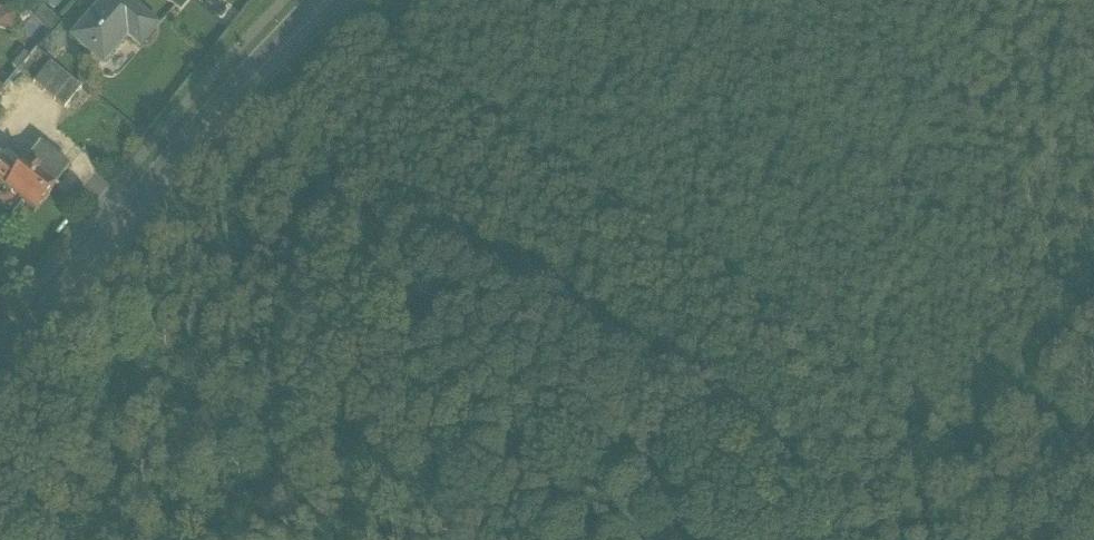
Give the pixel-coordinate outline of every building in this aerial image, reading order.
[(139,49),(157,29),(124,0),(107,0),(73,41),(102,66),(127,39),(139,49)] [(180,13),(191,0),(190,0),(164,0),(180,13)] [(50,65),(34,86),(64,109),(80,88),(50,65)] [(26,164),(56,188),(68,170),(39,147),(36,152),(26,164)] [(0,157),(0,160),(18,175),(26,164),(36,152),(31,149),(19,163),(5,151),(0,157)] [(5,191),(18,175),(0,160),(0,187),(5,191)] [(5,191),(35,214),(56,188),(26,164),(18,175),(5,191)]
